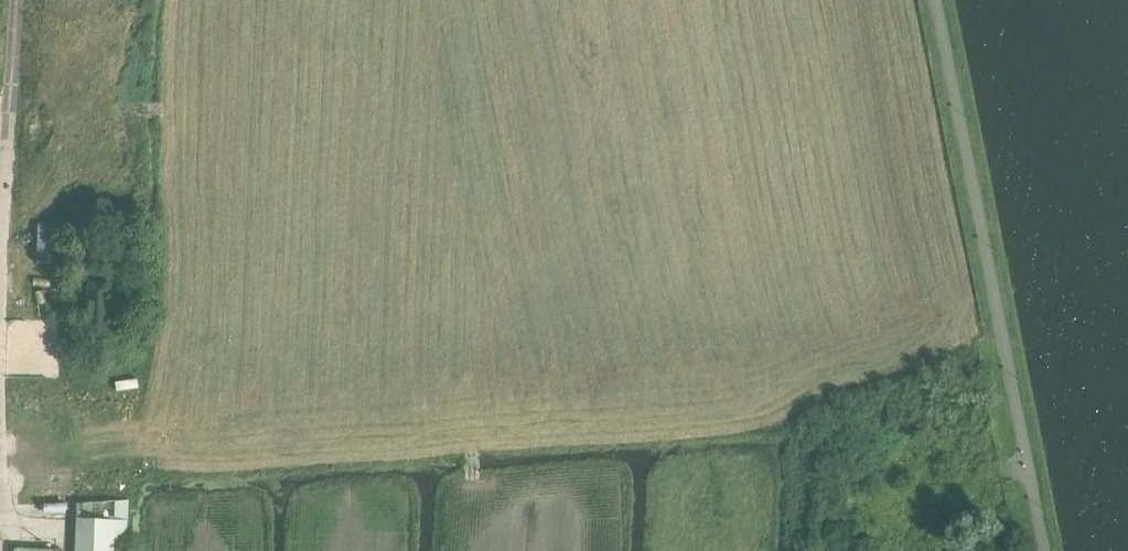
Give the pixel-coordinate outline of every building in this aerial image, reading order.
[(39,222),(38,262),(53,263),(54,222),(39,222)] [(129,499),(79,497),(76,550),(126,550),(129,499)]
